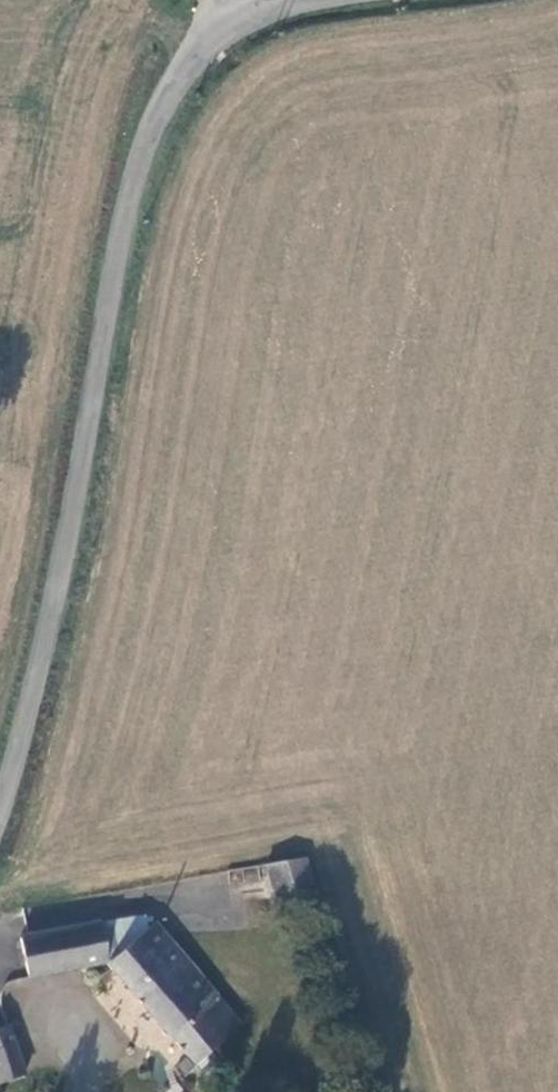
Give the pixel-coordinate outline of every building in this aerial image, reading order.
[(290,909),(318,901),(305,857),(266,864),(280,912),(290,909)] [(148,928),(145,915),(100,922),(108,963),(148,928)] [(108,963),(100,922),(21,937),(29,977),(108,963)] [(205,1052),(222,1037),(198,1011),(215,996),(174,946),(154,922),(148,928),(108,963),(194,1062),(205,1052)] [(239,1023),(238,1023),(215,996),(198,1011),(222,1037),(239,1023)] [(0,1028),(0,1083),(25,1075),(7,1025),(0,1028)]
